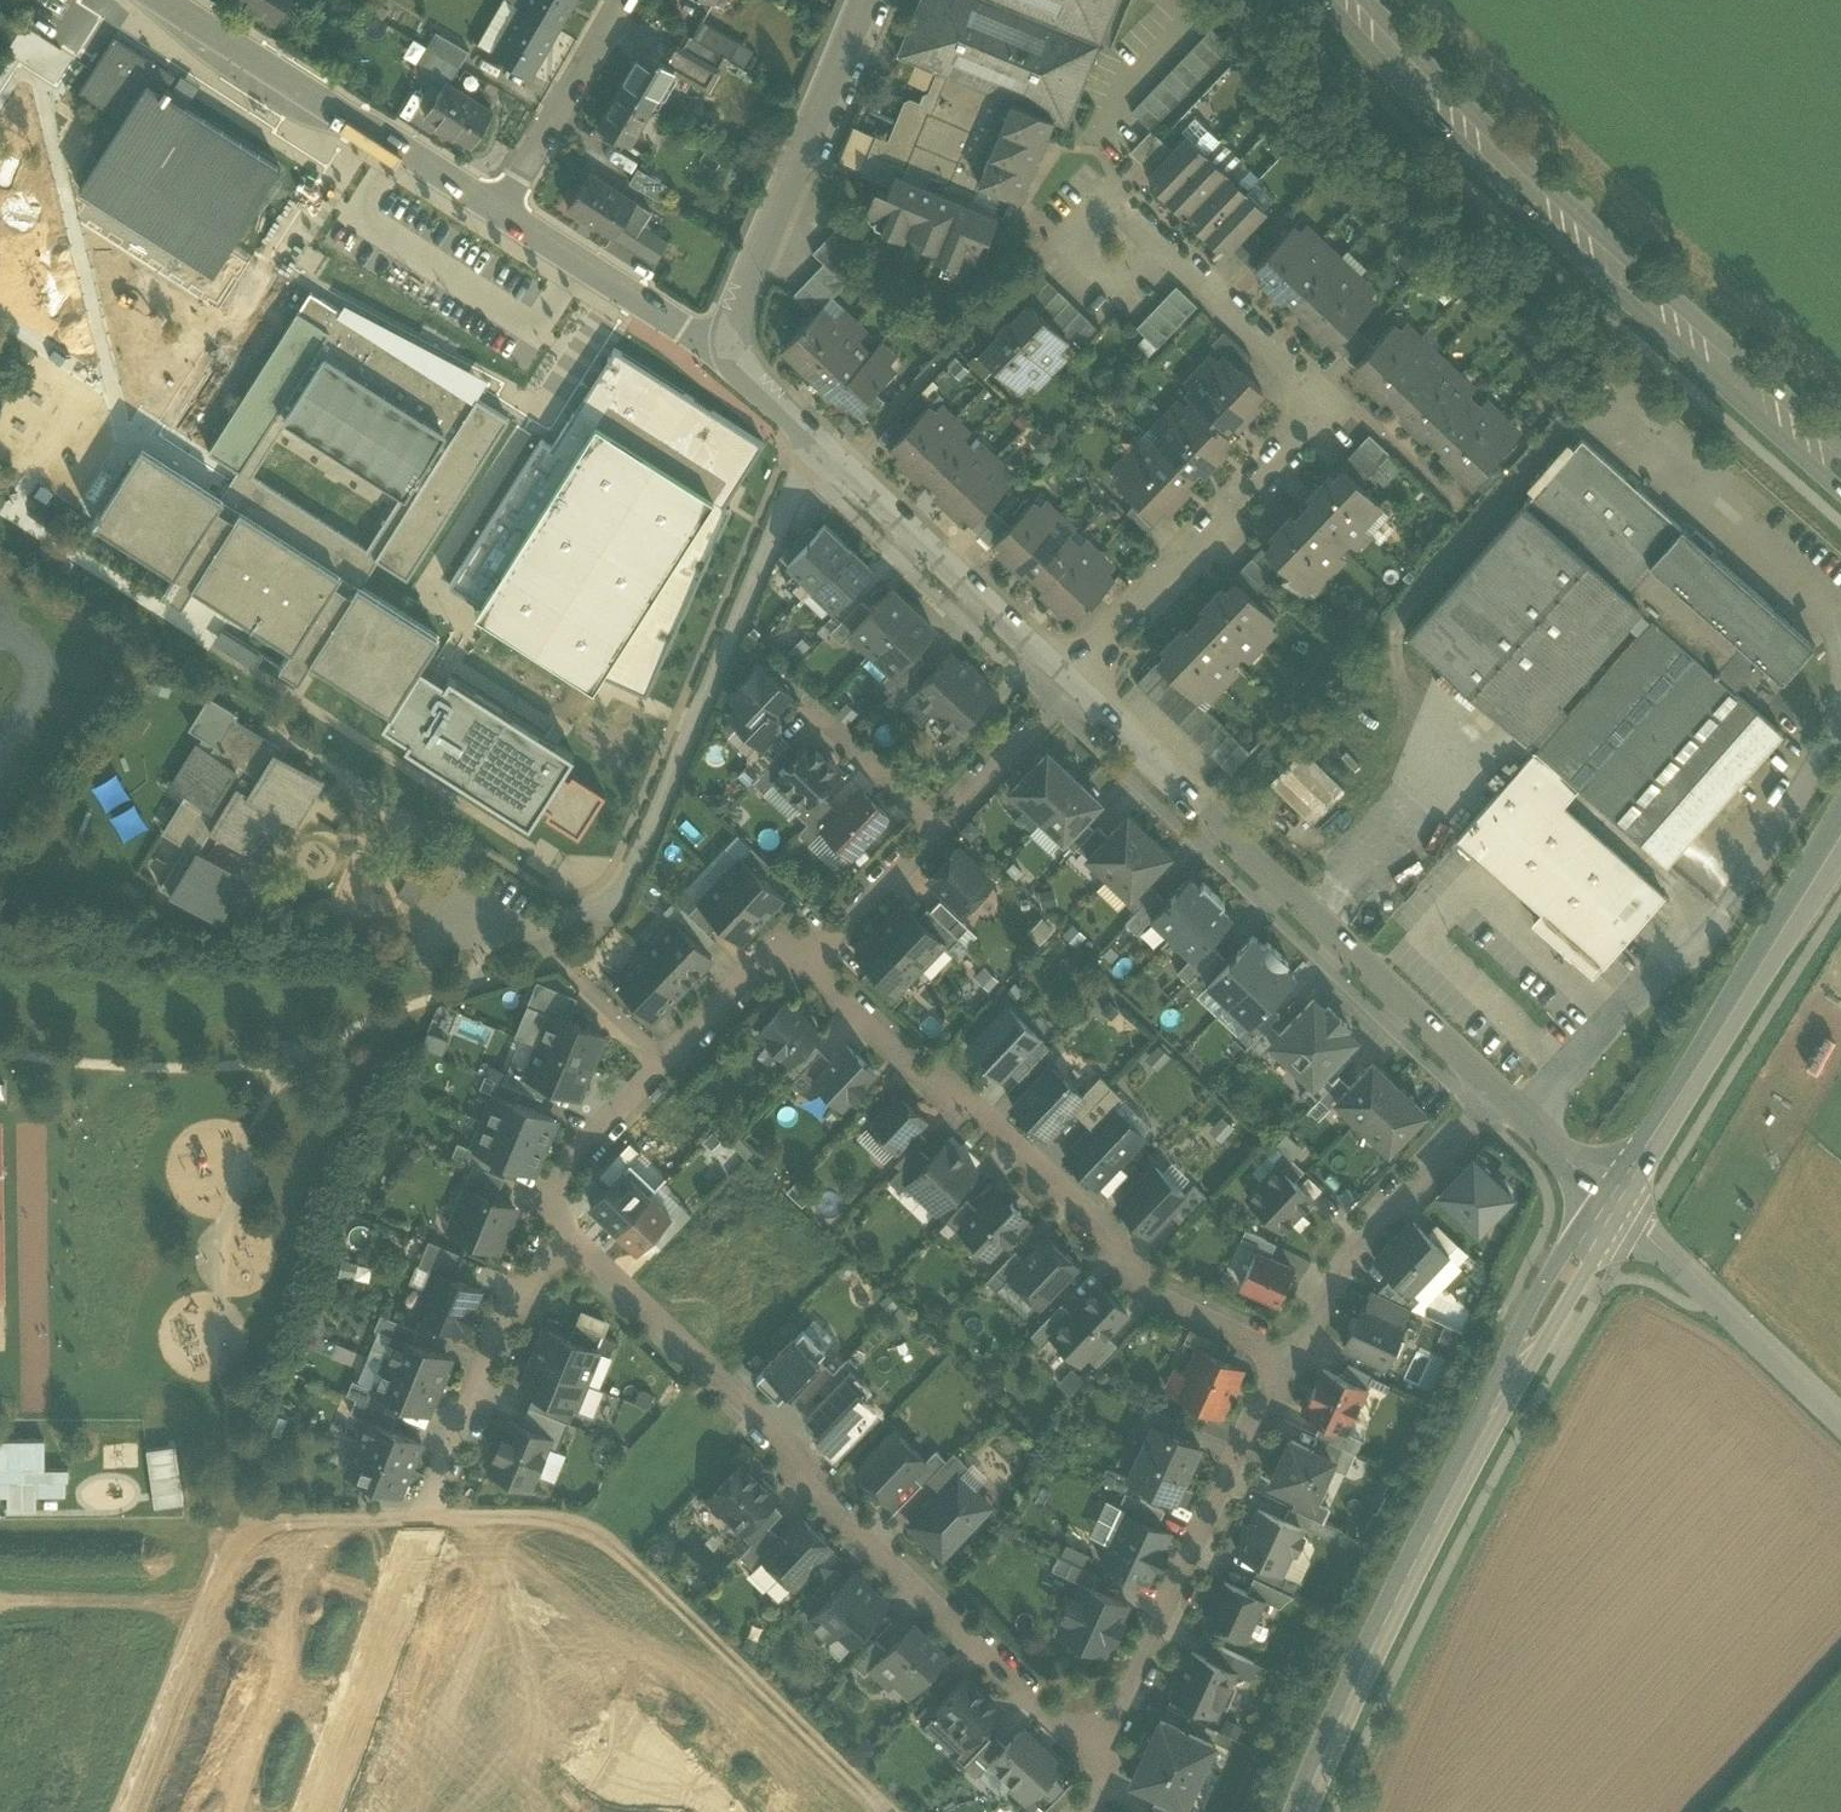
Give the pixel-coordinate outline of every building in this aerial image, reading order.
[(243,1),(276,22),(290,0),(243,0),(243,1)] [(530,74),(557,28),(508,0),(503,0),(478,44),(530,74)] [(557,28),(573,0),(508,0),(557,28)] [(901,54),(939,69),(1012,99),(1055,116),(1068,121),(1076,102),(1117,0),(923,0),(901,54)] [(7,49),(22,25),(0,11),(0,45),(7,49)] [(691,37),(725,56),(743,66),(752,50),(702,20),(691,37)] [(427,46),(460,66),(469,51),(436,31),(427,46)] [(691,37),(688,35),(681,48),(717,69),(725,56),(691,37)] [(1201,36),(1129,110),(1149,127),(1219,54),(1201,36)] [(160,93),(165,86),(172,74),(115,38),(94,70),(80,93),(123,120),(146,84),(160,93)] [(446,82),(449,84),(460,66),(427,46),(411,72),(441,90),(446,82)] [(671,47),(664,61),(674,70),(706,88),(717,69),(681,48),(677,46),(671,47)] [(619,88),(653,107),(674,70),(664,61),(642,49),(619,88)] [(1001,124),(1012,99),(939,69),(931,87),(934,95),(930,103),(912,96),(906,98),(904,105),(907,111),(894,142),(877,135),(863,171),(894,183),(899,170),(950,190),(972,198),(981,176),(991,150),(1001,124)] [(199,87),(180,75),(171,89),(167,96),(176,102),(185,108),(199,87)] [(441,90),(424,117),(434,123),(471,146),(493,111),(449,84),(446,82),(441,90)] [(171,89),(165,86),(160,93),(146,84),(123,120),(79,189),(212,274),(275,177),(280,168),(185,108),(176,102),(167,96),(171,89)] [(653,107),(619,88),(597,126),(629,145),(653,107)] [(1055,116),(1012,99),(1001,124),(1045,142),(1055,116)] [(1045,142),(1001,124),(991,150),(1035,168),(1045,142)] [(1141,161),(1162,139),(1151,129),(1130,151),(1141,161)] [(1165,197),(1206,154),(1186,134),(1172,149),(1151,171),(1149,173),(1162,186),(1158,190),(1165,197)] [(1151,171),(1172,149),(1162,139),(1141,161),(1151,171)] [(1035,168),(991,150),(981,176),(1024,194),(1035,168)] [(1190,211),(1226,172),(1206,154),(1165,197),(1172,204),(1177,199),(1190,211)] [(637,168),(629,183),(660,201),(669,186),(637,168)] [(919,241),(928,244),(950,190),(899,170),(894,183),(891,190),(880,186),(876,195),(872,193),(864,213),(885,221),(881,228),(904,237),(907,230),(922,236),(919,241)] [(614,237),(628,215),(637,201),(590,171),(567,207),(590,222),(614,237)] [(1205,235),(1246,191),(1226,172),(1190,211),(1202,223),(1197,228),(1205,235)] [(972,198),(950,190),(928,244),(937,248),(934,254),(946,259),(941,271),(967,281),(975,261),(987,265),(999,235),(991,232),(1000,210),(972,198)] [(1251,227),(1266,211),(1246,191),(1205,235),(1212,241),(1216,236),(1230,249),(1231,248),(1251,227)] [(637,201),(628,215),(643,225),(653,211),(637,201)] [(628,215),(614,237),(655,263),(669,241),(643,225),(628,215)] [(833,231),(854,251),(863,241),(843,221),(833,231)] [(1271,289),(1312,245),(1292,226),(1272,247),(1255,264),(1269,277),(1264,282),(1271,289)] [(1241,258),(1261,237),(1251,227),(1231,248),(1241,258)] [(823,242),(844,262),(854,251),(833,231),(823,242)] [(1255,264),(1272,247),(1261,237),(1241,258),(1252,268),(1255,264)] [(823,262),(833,272),(844,262),(823,242),(813,252),(823,262)] [(1296,303),(1332,265),(1312,245),(1271,289),(1278,295),(1282,290),(1296,303)] [(833,272),(823,262),(813,273),(835,293),(845,283),(833,272)] [(1311,327),(1352,284),(1332,265),(1296,303),(1309,316),(1304,320),(1311,327)] [(1028,301),(1048,280),(1038,270),(1017,291),(1028,301)] [(835,293),(813,273),(803,283),(825,303),(832,296),(835,293)] [(1038,311),(1058,290),(1048,280),(1028,301),(1030,302),(1038,311)] [(825,303),(803,283),(794,293),(815,314),(821,307),(825,303)] [(1353,324),(1373,303),(1352,284),(1311,327),(1318,333),(1322,329),(1336,342),(1353,324)] [(1197,305),(1176,285),(1166,296),(1187,316),(1197,305)] [(1049,321),(1069,300),(1058,290),(1038,311),(1049,321)] [(509,419),(476,398),(340,311),(310,292),(208,452),(237,470),(220,497),(142,447),(93,523),(174,574),(162,593),(181,605),(193,587),(291,649),(279,668),(299,680),(310,662),(390,712),(419,667),(439,636),(361,586),(378,559),(407,578),(509,419)] [(835,320),(846,308),(832,296),(825,303),(821,307),(835,320)] [(1187,316),(1166,296),(1156,306),(1177,326),(1187,316)] [(1059,331),(1079,309),(1069,300),(1049,321),(1059,331)] [(1043,364),(1067,338),(1059,331),(1049,321),(1038,311),(1030,302),(1012,321),(1006,321),(1003,325),(1043,364)] [(487,380),(345,304),(340,311),(476,398),(487,380)] [(1177,326),(1156,306),(1146,317),(1167,337),(1177,326)] [(784,346),(808,370),(846,330),(835,320),(821,307),(815,314),(808,321),(803,321),(796,328),(796,333),(784,346)] [(846,330),(857,319),(846,308),(835,320),(846,330)] [(1070,341),(1090,319),(1079,309),(1059,331),(1067,338),(1070,341)] [(1167,337),(1146,317),(1136,327),(1157,347),(1167,337)] [(868,330),(857,319),(846,330),(857,341),(868,330)] [(1080,351),(1100,329),(1090,319),(1070,341),(1080,351)] [(1343,355),(1363,334),(1353,324),(1336,342),(1333,345),(1343,355)] [(1020,388),(1043,364),(1003,325),(1000,329),(1000,334),(982,352),(996,365),(1020,388)] [(1372,387),(1413,344),(1392,325),(1374,344),(1355,363),(1369,376),(1365,381),(1372,387)] [(857,341),(846,330),(808,370),(821,381),(820,387),(826,391),(833,392),(870,353),(857,341)] [(1227,355),(1242,370),(1253,358),(1226,333),(1213,346),(1225,357),(1227,355)] [(1355,363),(1374,344),(1363,334),(1343,355),(1354,365),(1355,363)] [(903,360),(882,340),(873,350),(894,370),(903,360)] [(1396,402),(1433,363),(1413,344),(1372,387),(1378,394),(1382,389),(1396,402)] [(741,478),(762,443),(615,349),(553,447),(542,440),(449,583),(480,605),(476,612),(592,687),(599,675),(646,696),(730,509),(724,505),(741,478)] [(979,349),(967,361),(984,377),(996,365),(982,352),(979,349)] [(870,353),(833,392),(844,404),(848,399),(858,408),(874,390),(894,370),(873,350),(870,353)] [(1242,370),(1227,355),(1225,357),(1207,376),(1251,418),(1256,412),(1250,407),(1265,391),(1242,370)] [(954,356),(947,363),(951,367),(949,369),(960,378),(968,370),(954,356)] [(1411,425),(1453,382),(1433,363),(1396,402),(1409,414),(1405,419),(1411,425)] [(1251,418),(1207,376),(1187,396),(1196,404),(1226,433),(1239,419),(1245,425),(1251,418)] [(933,379),(920,392),(927,398),(939,386),(933,379)] [(1436,440),(1473,401),(1453,382),(1411,425),(1418,432),(1422,427),(1436,440)] [(874,390),(858,408),(854,411),(864,422),(885,401),(874,390)] [(1451,464),(1493,420),(1473,401),(1436,440),(1449,452),(1444,457),(1451,464)] [(948,425),(957,416),(942,402),(933,411),(948,425)] [(902,459),(909,466),(948,425),(933,411),(927,404),(906,425),(892,440),(907,454),(902,459)] [(1226,433),(1196,404),(1177,424),(1217,463),(1225,455),(1219,450),(1231,438),(1226,433)] [(1020,411),(1012,419),(1021,428),(1029,420),(1020,411)] [(892,440),(906,425),(897,416),(878,436),(887,445),(892,440)] [(948,425),(963,439),(971,430),(957,416),(948,425)] [(1492,461),(1513,440),(1493,420),(1451,464),(1472,483),(1472,482),(1492,461)] [(1049,439),(1059,448),(1061,450),(1074,435),(1062,424),(1049,439)] [(1217,463),(1177,424),(1157,444),(1193,478),(1205,465),(1210,470),(1217,463)] [(963,439),(948,425),(909,466),(916,473),(921,467),(934,479),(968,444),(963,439)] [(1370,433),(1359,444),(1380,464),(1390,453),(1370,433)] [(1044,435),(1031,450),(1046,463),(1059,448),(1049,439),(1044,435)] [(997,454),(982,440),(974,449),(988,463),(997,454)] [(1695,539),(1582,440),(1523,504),(1651,617),(1710,668),(1719,667),(1740,646),(1758,661),(1780,680),(1812,644),(1706,549),(1709,543),(1699,535),(1695,539)] [(974,449),(968,444),(934,479),(946,491),(941,496),(949,504),(988,463),(974,449)] [(1193,478),(1157,444),(1138,464),(1179,503),(1188,494),(1182,489),(1193,478)] [(1359,444),(1350,454),(1371,474),(1380,464),(1359,444)] [(1011,468),(997,454),(988,463),(1002,477),(1011,468)] [(1371,474),(1350,454),(1339,465),(1343,468),(1360,485),(1371,474)] [(1503,471),(1492,461),(1472,482),(1483,492),(1503,471)] [(1002,477),(988,463),(949,504),(957,511),(962,506),(975,518),(989,504),(1009,483),(1002,477)] [(1179,503),(1138,464),(1118,485),(1136,503),(1154,519),(1168,504),(1173,509),(1179,503)] [(1360,485),(1343,468),(1335,477),(1330,472),(1319,485),(1361,525),(1381,504),(1360,485)] [(1021,478),(1014,485),(1020,491),(1027,484),(1021,478)] [(1361,525),(1319,485),(1308,496),(1312,501),(1304,509),(1342,545),(1361,525)] [(1062,512),(1047,497),(1038,507),(1053,521),(1062,512)] [(1032,501),(1010,524),(997,538),(1011,552),(1006,557),(1012,563),(1053,521),(1038,507),(1032,501)] [(1154,519),(1136,503),(1127,513),(1148,533),(1158,523),(1154,519)] [(1000,514),(989,504),(975,518),(970,524),(980,534),(1000,514)] [(1108,504),(1103,509),(1110,515),(1115,510),(1108,504)] [(1651,617),(1523,504),(1408,636),(1493,712),(1523,740),(1529,734),(1539,743),(1569,713),(1556,703),(1626,624),(1637,633),(1651,617)] [(1342,545),(1304,509),(1296,517),(1292,513),(1281,525),(1323,565),(1342,545)] [(1076,526),(1062,512),(1053,521),(1067,535),(1076,526)] [(1000,514),(980,534),(990,544),(997,538),(1010,524),(1000,514)] [(1067,535),(1053,521),(1012,563),(1019,569),(1024,564),(1037,577),(1072,540),(1067,535)] [(788,563),(817,532),(809,524),(779,555),(788,563)] [(812,587),(849,548),(824,525),(817,532),(788,563),(812,587)] [(1323,565),(1281,525),(1269,536),(1274,541),(1265,550),(1283,566),(1290,573),(1287,576),(1303,591),(1326,568),(1323,565)] [(1101,550),(1087,536),(1078,545),(1093,559),(1101,550)] [(1078,545),(1072,540),(1037,577),(1051,590),(1046,596),(1052,602),(1093,559),(1078,545)] [(1252,556),(1273,576),(1283,566),(1265,550),(1262,546),(1252,556)] [(870,569),(849,548),(812,587),(833,607),(850,590),(870,569)] [(1116,565),(1101,550),(1093,559),(1108,574),(1116,565)] [(1242,567),(1263,587),(1273,576),(1252,556),(1242,567)] [(1108,574),(1093,559),(1052,602),(1058,608),(1064,602),(1078,615),(1099,594),(1113,579),(1108,574)] [(1236,581),(1253,597),(1263,587),(1242,567),(1232,577),(1236,581)] [(1119,573),(1113,579),(1099,594),(1109,604),(1129,583),(1119,573)] [(1253,597),(1236,581),(1227,590),(1223,585),(1211,597),(1254,638),(1273,617),(1253,597)] [(891,589),(871,610),(851,631),(852,632),(872,651),(912,609),(891,589)] [(850,590),(833,607),(837,611),(824,624),(831,631),(861,600),(850,590)] [(1235,658),(1254,638),(1211,597),(1200,609),(1205,613),(1197,621),(1235,658)] [(871,610),(861,600),(831,631),(842,643),(852,632),(851,631),(871,610)] [(933,629),(912,609),(872,651),(891,670),(892,671),(913,649),(933,629)] [(1710,668),(1651,617),(1637,633),(1569,713),(1539,743),(1535,750),(1578,788),(1665,864),(1781,733),(1734,689),(1758,661),(1740,646),(1719,667),(1710,668)] [(1215,678),(1235,658),(1197,621),(1189,630),(1184,625),(1173,637),(1215,678)] [(213,645),(257,664),(264,649),(219,630),(213,645)] [(1195,699),(1215,678),(1173,637),(1161,649),(1166,653),(1157,662),(1167,671),(1177,681),(1188,691),(1195,699)] [(739,654),(745,661),(756,650),(749,643),(739,654)] [(924,659),(913,649),(892,671),(891,670),(882,680),(894,691),(913,670),(924,659)] [(951,652),(924,681),(912,693),(934,713),(975,669),(965,659),(962,662),(951,652)] [(1147,692),(1167,671),(1157,662),(1156,661),(1136,682),(1147,692)] [(758,743),(763,748),(777,733),(777,719),(770,712),(789,692),(760,664),(730,696),(741,707),(732,717),(758,743)] [(445,683),(419,667),(390,712),(383,724),(409,741),(405,747),(529,825),(542,805),(550,810),(546,817),(577,837),(603,796),(572,776),(569,780),(560,774),(573,755),(450,677),(445,683)] [(986,679),(975,669),(934,713),(954,733),(966,721),(993,693),(983,682),(986,679)] [(924,681),(913,670),(894,691),(890,695),(900,705),(912,693),(924,681)] [(1157,702),(1177,681),(1167,671),(1147,692),(1157,702)] [(1168,712),(1188,691),(1177,681),(1157,702),(1168,712)] [(1178,723),(1198,701),(1195,699),(1188,691),(1168,712),(1178,723)] [(188,728),(215,745),(210,753),(198,745),(172,785),(185,793),(162,830),(187,845),(161,886),(220,923),(248,879),(198,848),(211,828),(254,855),(279,815),(291,822),(318,778),(273,750),(277,744),(235,719),(238,714),(209,696),(188,728)] [(846,701),(835,713),(846,723),(857,711),(846,701)] [(1189,733),(1209,711),(1198,701),(1178,723),(1189,733)] [(1199,743),(1219,722),(1209,711),(1189,733),(1199,743)] [(747,755),(758,743),(732,717),(727,723),(724,728),(725,733),(729,737),(747,755)] [(977,731),(966,721),(954,733),(943,745),(953,756),(977,731)] [(1210,753),(1230,732),(1219,722),(1199,743),(1210,753)] [(1220,763),(1240,742),(1230,732),(1210,753),(1220,763)] [(760,776),(783,751),(789,744),(777,733),(763,748),(758,743),(747,755),(748,764),(760,776)] [(1231,773),(1251,752),(1240,742),(1220,763),(1231,773)] [(776,780),(803,806),(818,791),(838,770),(811,743),(794,761),(776,780)] [(1306,748),(1272,780),(1311,821),(1345,788),(1306,748)] [(1578,788),(1535,750),(1458,837),(1541,911),(1572,938),(1564,947),(1575,958),(1584,948),(1603,965),(1650,912),(1664,896),(1562,806),(1571,796),(1578,788)] [(776,780),(794,761),(783,751),(760,776),(753,783),(763,793),(776,780)] [(1010,790),(1042,820),(1079,781),(1047,751),(1010,790)] [(760,776),(748,764),(737,775),(749,787),(753,783),(760,776)] [(776,780),(763,793),(791,819),(797,813),(803,806),(776,780)] [(1100,801),(1079,781),(1042,820),(1063,840),(1083,819),(1100,801)] [(837,870),(888,817),(860,790),(839,811),(809,843),(837,870)] [(807,823),(829,801),(818,791),(803,806),(797,813),(807,823)] [(809,843),(839,811),(829,801),(807,823),(798,833),(809,843)] [(1127,814),(1107,836),(1087,857),(1108,877),(1148,834),(1127,814)] [(970,841),(982,830),(970,818),(959,830),(970,841)] [(1083,819),(1063,840),(1073,850),(1077,847),(1093,829),(1083,819)] [(1093,829),(1077,847),(1087,857),(1107,836),(1097,826),(1093,829)] [(737,833),(705,867),(719,880),(741,857),(751,847),(737,833)] [(1108,877),(1130,897),(1145,881),(1170,855),(1148,834),(1108,877)] [(741,857),(762,877),(772,867),(751,847),(741,857)] [(992,883),(957,849),(928,879),(964,912),(992,883)] [(762,877),(741,857),(719,880),(762,921),(784,898),(762,877)] [(1013,861),(1006,868),(1015,878),(1023,871),(1013,861)] [(719,880),(705,867),(673,900),(687,914),(698,903),(719,880)] [(1189,876),(1165,901),(1150,917),(1151,917),(1171,937),(1214,892),(1203,882),(1200,886),(1189,876)] [(1130,897),(1108,877),(1098,888),(1119,908),(1125,902),(1130,897)] [(762,921),(719,880),(698,903),(719,923),(740,943),(762,921)] [(1155,891),(1145,881),(1130,897),(1125,902),(1135,912),(1155,891)] [(1057,903),(1054,887),(1038,891),(1042,907),(1057,903)] [(1165,901),(1155,891),(1135,912),(1125,922),(1136,933),(1151,917),(1150,917),(1165,901)] [(1224,902),(1214,892),(1171,937),(1192,956),(1193,957),(1208,941),(1232,916),(1221,905),(1224,902)] [(940,900),(930,911),(958,938),(968,927),(940,900)] [(719,923),(698,903),(687,914),(709,934),(719,923)] [(917,918),(904,906),(880,930),(919,967),(930,977),(952,954),(948,949),(942,944),(943,943),(917,918)] [(930,911),(927,908),(917,918),(943,943),(942,944),(948,949),(959,938),(958,938),(930,911)] [(1533,920),(1564,947),(1572,938),(1541,911),(1533,920)] [(712,957),(674,921),(644,952),(683,989),(703,968),(702,966),(712,957)] [(1075,945),(1085,936),(1073,923),(1063,933),(1075,945)] [(919,967),(880,930),(857,954),(870,967),(896,992),(897,991),(919,967)] [(1229,961),(1207,984),(1228,1004),(1278,952),(1267,941),(1264,945),(1254,935),(1229,961)] [(1218,951),(1208,941),(1193,957),(1192,956),(1177,971),(1188,982),(1218,951)] [(1594,974),(1603,965),(1584,948),(1575,958),(1594,974)] [(1218,951),(1188,982),(1199,993),(1207,984),(1229,961),(1218,951)] [(683,989),(644,952),(614,984),(652,1021),(683,989)] [(1278,952),(1228,1004),(1248,1024),(1249,1024),(1268,1003),(1295,975),(1285,965),(1288,961),(1278,952)] [(896,992),(870,967),(860,978),(892,1008),(903,997),(897,991),(896,992)] [(550,1012),(568,1020),(577,997),(536,980),(527,1004),(550,1012)] [(1015,981),(1007,990),(1015,999),(1024,990),(1015,981)] [(968,998),(979,1009),(993,993),(982,983),(968,998)] [(1289,1066),(1339,1014),(1327,1003),(1324,1006),(1313,995),(1288,1022),(1266,1044),(1267,1045),(1289,1066)] [(819,1032),(787,1002),(759,1032),(790,1063),(810,1042),(819,1032)] [(1279,1013),(1268,1003),(1249,1024),(1248,1024),(1238,1034),(1249,1045),(1279,1013)] [(1038,1038),(1007,1008),(969,1047),(1000,1077),(1008,1069),(1038,1038)] [(538,1043),(591,1066),(605,1035),(568,1020),(550,1012),(538,1043)] [(1279,1013),(1249,1045),(1259,1054),(1267,1045),(1266,1044),(1288,1022),(1279,1013)] [(1352,1026),(1339,1014),(1289,1066),(1310,1086),(1312,1088),(1330,1068),(1359,1038),(1350,1029),(1352,1026)] [(1019,1079),(1049,1047),(1038,1038),(1008,1069),(1019,1079)] [(821,1052),(810,1042),(790,1063),(780,1073),(791,1083),(821,1052)] [(591,1066),(538,1043),(528,1067),(524,1075),(547,1085),(578,1097),(591,1066)] [(1145,1058),(1158,1070),(1171,1056),(1158,1044),(1145,1058)] [(875,1072),(847,1045),(831,1062),(813,1080),(842,1107),(853,1095),(854,1096),(865,1085),(864,1084),(875,1072)] [(831,1062),(821,1052),(791,1083),(801,1093),(813,1080),(831,1062)] [(524,1075),(528,1067),(511,1060),(502,1081),(521,1089),(542,1098),(547,1085),(524,1075)] [(1349,1087),(1336,1101),(1357,1121),(1394,1082),(1373,1062),(1349,1087)] [(1081,1095),(1051,1066),(1012,1107),(1044,1137),(1071,1109),(1083,1096),(1081,1095)] [(1319,1098),(1339,1077),(1330,1068),(1312,1088),(1310,1086),(1302,1094),(1312,1104),(1319,1098)] [(494,1094),(515,1103),(521,1089),(502,1081),(485,1075),(480,1087),(494,1094)] [(1071,1109),(1081,1119),(1111,1087),(1100,1076),(1081,1095),(1083,1096),(1071,1109)] [(1336,1101),(1349,1087),(1339,1077),(1319,1098),(1329,1108),(1336,1101)] [(1425,1112),(1394,1082),(1357,1121),(1388,1151),(1425,1112)] [(1112,1108),(1113,1109),(1123,1098),(1111,1087),(1081,1119),(1092,1129),(1112,1108)] [(925,1120),(897,1093),(869,1124),(896,1151),(916,1130),(925,1120)] [(484,1121),(545,1146),(556,1119),(515,1103),(494,1094),(484,1121)] [(1113,1109),(1141,1136),(1151,1125),(1123,1098),(1113,1109)] [(1329,1108),(1319,1098),(1312,1104),(1308,1109),(1318,1119),(1329,1108)] [(1113,1109),(1112,1108),(1092,1129),(1065,1157),(1097,1187),(1118,1165),(1144,1138),(1141,1136),(1113,1109)] [(1209,1129),(1221,1141),(1234,1127),(1222,1115),(1209,1129)] [(493,1156),(533,1173),(545,1146),(484,1121),(473,1148),(493,1156)] [(927,1141),(916,1130),(896,1151),(889,1157),(901,1169),(919,1149),(927,1141)] [(947,1141),(930,1159),(907,1184),(936,1211),(977,1169),(947,1141)] [(473,1163),(488,1169),(493,1156),(473,1148),(457,1142),(452,1155),(473,1163)] [(629,1143),(599,1175),(610,1185),(640,1153),(629,1143)] [(907,1184),(930,1159),(919,1149),(901,1169),(890,1181),(900,1190),(907,1184)] [(1277,1165),(1294,1181),(1304,1171),(1283,1151),(1273,1162),(1277,1165)] [(616,1230),(650,1195),(659,1185),(666,1178),(640,1153),(610,1185),(590,1205),(616,1230)] [(1472,1158),(1439,1193),(1478,1230),(1511,1195),(1472,1158)] [(1179,1189),(1189,1178),(1172,1162),(1162,1173),(1179,1189)] [(464,1186),(495,1199),(504,1177),(488,1169),(473,1163),(464,1186)] [(1097,1187),(1107,1197),(1117,1186),(1128,1175),(1118,1165),(1097,1187)] [(1247,1197),(1282,1230),(1312,1198),(1294,1181),(1277,1165),(1247,1197)] [(1162,1173),(1155,1167),(1127,1196),(1117,1207),(1147,1235),(1169,1212),(1185,1195),(1179,1189),(1162,1173)] [(671,1215),(681,1205),(659,1185),(650,1195),(671,1215)] [(1336,1195),(1346,1206),(1357,1196),(1347,1185),(1336,1195)] [(447,1228),(497,1249),(514,1207),(495,1199),(464,1186),(447,1228)] [(1107,1197),(1104,1201),(1114,1210),(1117,1207),(1127,1196),(1117,1186),(1107,1197)] [(1206,1198),(1194,1186),(1185,1195),(1169,1212),(1182,1224),(1206,1198)] [(976,1211),(960,1228),(975,1241),(974,1242),(974,1247),(979,1251),(983,1251),(984,1251),(989,1255),(1006,1239),(1007,1240),(1016,1231),(1014,1229),(1021,1221),(1017,1216),(1021,1212),(1011,1203),(1007,1207),(993,1193),(976,1211)] [(616,1230),(637,1251),(651,1236),(671,1215),(650,1195),(616,1230)] [(960,1228),(976,1211),(967,1200),(936,1232),(947,1242),(960,1228)] [(1222,1203),(1217,1208),(1223,1214),(1228,1209),(1222,1203)] [(681,1205),(671,1215),(651,1236),(661,1246),(691,1215),(681,1205)] [(1196,1234),(1202,1220),(1192,1216),(1186,1229),(1196,1234)] [(1426,1234),(1412,1221),(1376,1259),(1393,1276),(1411,1292),(1447,1254),(1426,1234)] [(1436,1224),(1426,1234),(1447,1254),(1458,1264),(1467,1254),(1468,1253),(1436,1224)] [(1256,1252),(1269,1258),(1276,1244),(1245,1229),(1238,1244),(1256,1252)] [(1025,1260),(1009,1277),(1038,1305),(1076,1265),(1048,1237),(1025,1260)] [(433,1271),(455,1278),(464,1255),(429,1240),(418,1265),(433,1271)] [(1009,1277),(1025,1260),(1015,1251),(985,1281),(996,1291),(1009,1277)] [(1269,1258),(1256,1252),(1240,1286),(1276,1303),(1292,1269),(1269,1258)] [(1461,1267),(1458,1264),(1447,1254),(1411,1292),(1418,1299),(1425,1306),(1461,1267)] [(1467,1254),(1458,1264),(1461,1267),(1464,1270),(1474,1260),(1467,1254)] [(1483,1270),(1473,1280),(1483,1289),(1492,1279),(1483,1270)] [(481,1289),(455,1278),(433,1271),(416,1313),(463,1333),(467,1325),(469,1326),(476,1311),(473,1309),(481,1289)] [(1418,1299),(1411,1292),(1393,1276),(1377,1292),(1411,1308),(1418,1299)] [(1071,1313),(1051,1335),(1080,1361),(1086,1354),(1106,1334),(1127,1312),(1098,1285),(1071,1313)] [(1363,1304),(1403,1324),(1411,1308),(1377,1292),(1371,1289),(1363,1304)] [(1424,1313),(1425,1306),(1418,1299),(1411,1308),(1424,1313)] [(1051,1335),(1071,1313),(1060,1303),(1031,1335),(1042,1345),(1051,1335)] [(1403,1324),(1363,1304),(1344,1346),(1384,1364),(1391,1352),(1397,1355),(1404,1340),(1398,1336),(1403,1324)] [(396,1338),(413,1343),(419,1330),(380,1314),(375,1329),(396,1338)] [(576,1324),(569,1339),(599,1351),(610,1356),(615,1341),(576,1324)] [(817,1357),(824,1348),(804,1328),(794,1336),(763,1368),(757,1377),(777,1398),(786,1389),(790,1393),(821,1362),(817,1357)] [(569,1339),(545,1329),(532,1360),(585,1382),(599,1351),(569,1339)] [(1199,1349),(1222,1360),(1228,1347),(1190,1329),(1184,1342),(1199,1349)] [(1117,1344),(1106,1334),(1086,1354),(1097,1365),(1117,1344)] [(449,1358),(413,1343),(396,1338),(385,1364),(442,1387),(447,1373),(444,1372),(449,1358)] [(1178,1395),(1219,1414),(1240,1368),(1222,1360),(1199,1349),(1187,1375),(1178,1395)] [(585,1382),(532,1360),(521,1387),(534,1392),(574,1409),(585,1382)] [(833,1373),(821,1362),(790,1393),(803,1405),(833,1373)] [(436,1400),(442,1387),(385,1364),(375,1390),(390,1397),(427,1412),(432,1399),(436,1400)] [(1341,1377),(1364,1388),(1368,1389),(1373,1376),(1348,1364),(1341,1377)] [(1341,1377),(1323,1369),(1303,1412),(1322,1421),(1344,1431),(1364,1388),(1341,1377)] [(1178,1395),(1187,1375),(1176,1370),(1166,1388),(1178,1395)] [(816,1435),(835,1452),(876,1409),(860,1393),(864,1388),(852,1375),(810,1419),(821,1430),(816,1435)] [(385,1410),(390,1397),(375,1390),(353,1380),(346,1394),(356,1398),(385,1410)] [(574,1409),(534,1392),(528,1406),(569,1421),(574,1409)] [(368,1419),(391,1428),(397,1415),(385,1410),(356,1398),(350,1412),(368,1419)] [(569,1421),(528,1406),(521,1426),(551,1438),(548,1446),(557,1450),(569,1421)] [(1152,1424),(1172,1433),(1178,1419),(1152,1407),(1146,1421),(1152,1424)] [(357,1447),(411,1468),(422,1441),(391,1428),(368,1419),(357,1447)] [(521,1426),(509,1421),(488,1471),(530,1489),(548,1446),(551,1438),(521,1426)] [(1361,1438),(1344,1431),(1322,1421),(1315,1434),(1322,1437),(1355,1452),(1361,1438)] [(1140,1450),(1187,1472),(1200,1446),(1172,1433),(1152,1424),(1140,1450)] [(912,1475),(926,1460),(895,1432),(856,1472),(886,1501),(912,1475)] [(1355,1452),(1322,1437),(1315,1451),(1332,1459),(1329,1465),(1345,1473),(1355,1452)] [(1315,1451),(1290,1440),(1271,1482),(1296,1493),(1312,1501),(1329,1465),(1332,1459),(1315,1451)] [(400,1495),(411,1468),(357,1447),(346,1473),(364,1481),(369,1492),(381,1488),(400,1495)] [(926,1480),(946,1460),(935,1450),(926,1460),(912,1475),(921,1484),(926,1480)] [(1187,1472),(1140,1450),(1128,1476),(1146,1485),(1174,1499),(1181,1485),(1187,1472)] [(940,1493),(958,1476),(968,1466),(953,1452),(946,1460),(926,1480),(940,1493)] [(777,1495),(743,1462),(708,1498),(711,1502),(711,1507),(717,1513),(723,1513),(742,1532),(771,1501),(777,1495)] [(1146,1485),(1128,1476),(1119,1472),(1113,1486),(1125,1491),(1139,1498),(1146,1485)] [(911,1524),(942,1555),(966,1531),(970,1530),(976,1523),(976,1519),(989,1506),(958,1476),(940,1493),(911,1524)] [(1189,1489),(1181,1485),(1174,1499),(1184,1502),(1189,1489)] [(1123,1512),(1157,1527),(1164,1510),(1139,1498),(1125,1491),(1117,1510),(1123,1512)] [(1329,1508),(1312,1501),(1296,1493),(1289,1507),(1322,1523),(1329,1508)] [(782,1513),(771,1501),(742,1532),(740,1533),(752,1543),(768,1526),(782,1513)] [(1301,1529),(1258,1509),(1238,1552),(1260,1563),(1281,1573),(1291,1551),(1296,1554),(1303,1538),(1298,1536),(1301,1529)] [(1100,1560),(1147,1582),(1155,1566),(1158,1567),(1166,1550),(1162,1549),(1170,1533),(1157,1527),(1123,1512),(1100,1560)] [(831,1545),(800,1517),(780,1538),(763,1558),(792,1586),(831,1545)] [(763,1558),(780,1538),(768,1526),(752,1543),(740,1556),(752,1568),(763,1558)] [(1082,1583),(1091,1587),(1097,1574),(1057,1556),(1051,1569),(1082,1583)] [(1299,1581),(1281,1573),(1260,1563),(1254,1577),(1293,1594),(1299,1581)] [(817,1608),(847,1576),(836,1567),(807,1598),(817,1608)] [(886,1604),(852,1571),(847,1576),(817,1608),(808,1617),(827,1636),(829,1637),(839,1627),(853,1640),(886,1604)] [(1293,1594),(1254,1577),(1247,1591),(1264,1599),(1279,1606),(1293,1594)] [(1264,1599),(1247,1591),(1224,1581),(1206,1621),(1245,1639),(1264,1599)] [(1059,1634),(1103,1654),(1110,1638),(1114,1640),(1123,1623),(1119,1620),(1126,1604),(1091,1587),(1082,1583),(1074,1600),(1070,1598),(1062,1615),(1066,1618),(1059,1634)] [(945,1655),(912,1624),(888,1650),(871,1668),(890,1685),(899,1676),(914,1689),(945,1655)] [(839,1655),(853,1640),(839,1627),(829,1637),(827,1636),(823,1640),(839,1655)] [(871,1668),(888,1650),(876,1638),(852,1663),(864,1674),(871,1668)] [(1216,1644),(1209,1659),(1234,1671),(1247,1678),(1255,1662),(1216,1644)] [(1209,1659),(1192,1651),(1172,1693),(1184,1699),(1204,1708),(1214,1713),(1219,1702),(1229,1681),(1234,1671),(1209,1659)] [(988,1696),(967,1675),(921,1723),(925,1727),(938,1715),(965,1741),(967,1743),(983,1725),(997,1710),(985,1698),(988,1696)] [(1236,1685),(1229,1681),(1219,1702),(1226,1706),(1236,1685)] [(1204,1708),(1184,1699),(1182,1702),(1190,1708),(1201,1711),(1204,1708)] [(938,1715),(925,1727),(953,1754),(965,1741),(938,1715)] [(1213,1744),(1160,1720),(1151,1738),(1142,1758),(1132,1781),(1158,1794),(1184,1806),(1213,1744)] [(995,1737),(983,1725),(967,1743),(965,1741),(953,1754),(952,1756),(965,1768),(995,1737)] [(1059,1764),(1023,1729),(1006,1747),(992,1762),(1015,1784),(1010,1789),(1024,1801),(1059,1764)] [(1142,1758),(1151,1738),(1147,1736),(1138,1756),(1142,1758)] [(1006,1747),(995,1737),(965,1768),(976,1778),(992,1762),(1006,1747)] [(1184,1806),(1158,1794),(1152,1807),(1156,1809),(1164,1811),(1196,1811),(1184,1806)]
